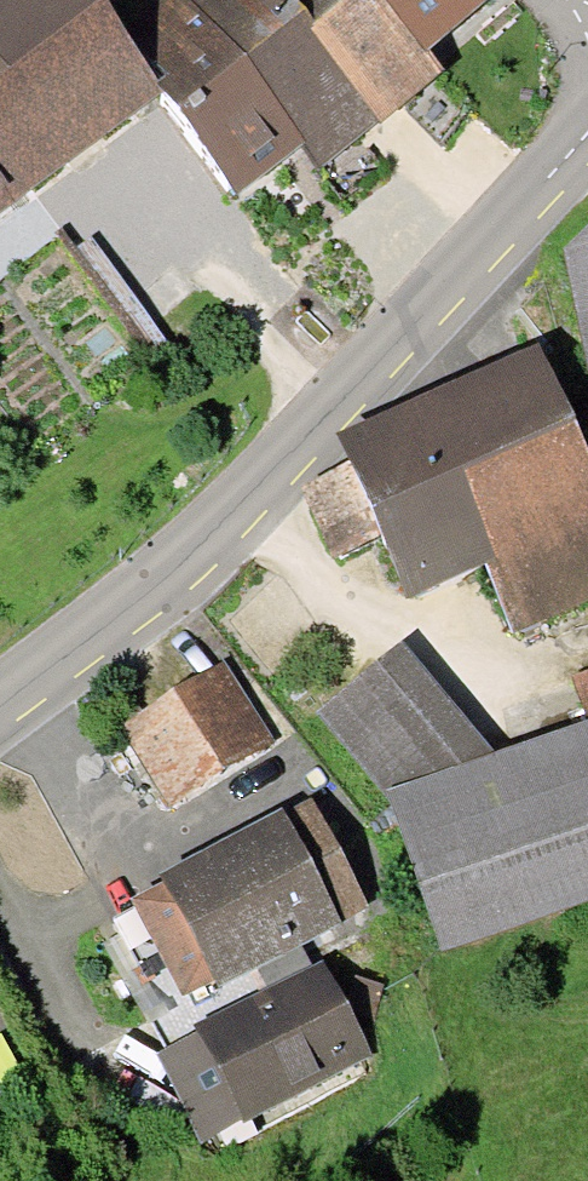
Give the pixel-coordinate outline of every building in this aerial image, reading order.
[(165,90),(122,32),(98,0),(0,0),(0,212),(165,90)] [(280,0),(161,0),(122,32),(165,90),(235,193),(304,142),(321,168),(380,119),(280,0)] [(380,119),(382,122),(445,70),(427,49),(486,0),(280,0),(380,119)] [(560,248),(586,371),(587,371),(587,221),(560,248)] [(338,430),(350,462),(299,485),(332,560),(383,537),(408,599),(488,566),(515,632),(587,601),(587,460),(540,346),(338,430)] [(316,710),(383,790),(496,751),(401,639),(316,710)] [(225,659),(119,725),(170,807),(276,741),(225,659)] [(586,720),(587,719),(587,670),(571,677),(586,720)] [(383,790),(440,952),(587,900),(587,719),(586,720),(496,751),(383,790)] [(370,907),(312,798),(284,812),(282,808),(160,873),(164,881),(130,899),(182,997),(215,980),(218,987),(370,907)] [(373,1056),(322,959),(194,1025),(197,1032),(155,1053),(201,1142),(242,1121),(243,1123),(373,1056)]
